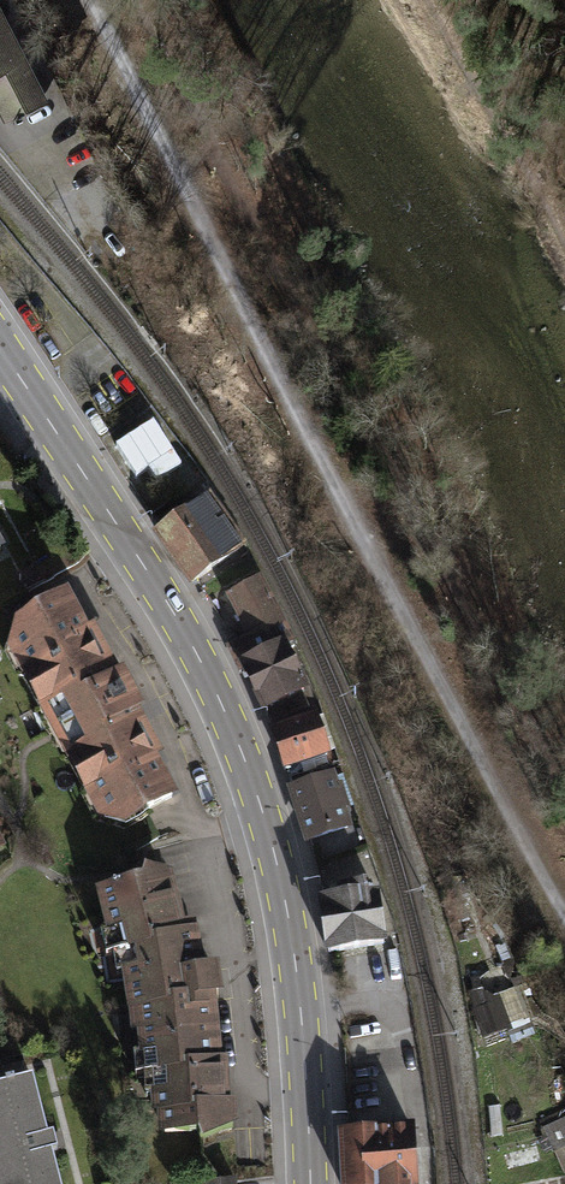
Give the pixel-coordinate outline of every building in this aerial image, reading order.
[(4,121),(47,100),(0,8),(0,113),(4,121)] [(210,498),(152,539),(190,593),(249,551),(210,498)] [(8,544),(0,529),(0,549),(8,544)] [(262,581),(226,600),(247,640),(228,649),(239,671),(286,649),(288,653),(297,648),(262,581)] [(71,585),(18,613),(9,646),(101,817),(128,825),(185,794),(164,755),(168,752),(143,704),(147,702),(127,664),(122,666),(98,621),(92,624),(71,585)] [(286,649),(239,671),(263,722),(281,714),(284,720),(309,708),(306,701),(310,699),(288,653),(286,649)] [(317,719),(269,736),(284,780),(332,763),(317,719)] [(336,778),(287,794),(306,852),(354,836),(348,818),(352,817),(343,791),(340,792),(336,778)] [(145,871),(97,886),(108,927),(103,928),(108,952),(115,950),(118,966),(123,965),(130,1009),(173,1000),(173,997),(220,992),(228,991),(223,961),(208,962),(201,925),(200,925),(199,918),(189,919),(176,869),(148,861),(145,871)] [(335,890),(312,894),(322,952),(385,942),(375,886),(360,888),(358,880),(334,884),(335,890)] [(528,977),(474,979),(476,1034),(529,1032),(528,977)] [(173,1000),(130,1009),(133,1030),(139,1029),(142,1049),(136,1049),(138,1072),(147,1071),(148,1088),(153,1088),(154,1111),(159,1111),(161,1133),(203,1128),(207,1138),(243,1123),(241,1100),(234,1099),(231,1057),(227,1056),(220,992),(173,997),(173,1000)] [(0,1081),(0,1183),(64,1183),(35,1071),(0,1081)] [(334,1128),(337,1183),(415,1183),(411,1124),(334,1128)]
